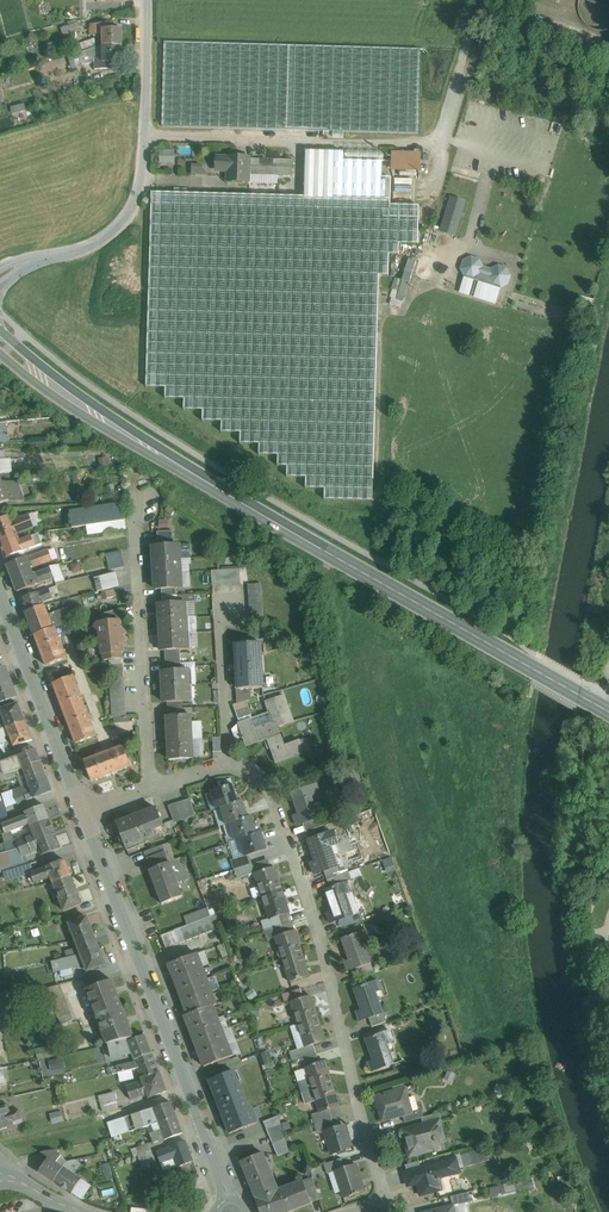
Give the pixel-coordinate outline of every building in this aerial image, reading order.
[(112,23),(90,24),(90,35),(103,34),(103,46),(123,46),(123,29),(112,29),(112,23)] [(76,24),(61,28),(63,36),(78,31),(76,24)] [(560,43),(550,39),(547,47),(557,51),(560,43)] [(420,49),(165,42),(162,126),(418,134),(420,49)] [(123,46),(103,46),(103,58),(95,58),(95,69),(111,69),(111,62),(123,62),(123,46)] [(78,53),(81,63),(83,62),(84,65),(91,63),(87,50),(82,52),(78,53)] [(575,98),(560,92),(555,106),(570,111),(575,98)] [(13,113),(26,109),(24,102),(11,106),(13,113)] [(174,162),(174,149),(165,149),(164,162),(174,162)] [(421,153),(392,152),(391,169),(421,170),(421,153)] [(250,157),(227,157),(227,159),(225,159),(222,157),(219,157),(216,159),(216,168),(218,171),(222,171),(224,168),(227,168),(227,171),(228,171),(228,181),(249,181),(249,175),(258,175),(259,159),(250,159),(250,157)] [(349,159),(311,158),(309,204),(396,206),(396,185),(387,185),(387,169),(349,168),(349,159)] [(293,160),(259,159),(258,175),(293,176),(293,160)] [(465,201),(452,197),(441,231),(454,236),(465,201)] [(309,204),(157,200),(151,394),(170,394),(170,405),(189,405),(189,416),(208,417),(208,427),(227,428),(226,439),(245,439),(245,450),(264,450),(264,461),(283,462),(283,472),(292,473),(292,483),(311,484),(311,495),(330,495),(329,506),(378,507),(379,455),(384,282),(394,282),(394,261),(404,261),(404,250),(423,251),(424,213),(396,212),(396,206),(309,204)] [(471,257),(463,261),(461,269),(465,277),(473,279),(480,276),(488,278),(492,285),(500,288),(508,284),(511,276),(507,268),(498,265),(491,269),(483,267),(479,259),(471,257)] [(409,259),(402,279),(409,282),(416,261),(409,259)] [(0,460),(0,471),(10,470),(9,459),(6,459),(0,460)] [(9,500),(25,500),(18,481),(2,481),(0,477),(0,504),(9,500)] [(123,506),(103,509),(106,523),(125,520),(123,506)] [(103,509),(70,514),(73,528),(106,523),(103,509)] [(0,519),(0,543),(0,544),(18,537),(16,533),(33,527),(28,515),(12,521),(10,515),(0,519)] [(168,530),(168,518),(158,518),(158,530),(168,530)] [(59,530),(48,532),(49,540),(52,540),(52,542),(60,541),(59,530)] [(18,537),(0,544),(5,557),(41,543),(37,534),(30,536),(20,540),(18,537)] [(158,546),(153,546),(153,548),(152,549),(153,552),(153,553),(154,560),(180,559),(179,545),(174,545),(158,546)] [(45,550),(26,558),(30,568),(52,560),(49,549),(45,550)] [(121,550),(107,553),(110,567),(124,564),(121,550)] [(26,557),(8,564),(13,578),(31,571),(30,568),(26,558),(26,557)] [(180,559),(154,560),(154,568),(153,569),(154,573),(155,574),(155,575),(181,573),(180,559)] [(50,568),(32,574),(36,584),(54,577),(50,568)] [(240,569),(211,570),(212,585),(241,583),(240,569)] [(31,571),(13,578),(18,591),(36,584),(32,574),(31,571)] [(115,572),(99,576),(103,590),(119,586),(115,572)] [(181,573),(155,575),(155,582),(154,583),(154,587),(155,587),(156,589),(162,589),(176,588),(182,588),(181,573)] [(261,583),(248,584),(251,627),(264,626),(261,583)] [(49,588),(39,592),(43,602),(52,598),(49,588)] [(118,588),(105,591),(107,598),(120,595),(118,588)] [(39,592),(21,598),(26,611),(44,605),(43,602),(39,592)] [(184,602),(158,603),(159,619),(185,617),(184,602)] [(44,605),(26,611),(34,633),(52,628),(47,615),(48,614),(44,605)] [(48,614),(47,615),(52,628),(55,627),(73,622),(67,607),(48,614)] [(122,608),(101,614),(103,622),(120,620),(120,621),(125,619),(122,608)] [(185,617),(159,619),(160,634),(186,633),(185,617)] [(103,622),(98,622),(94,627),(99,631),(100,638),(123,636),(126,632),(121,628),(120,621),(120,620),(103,622)] [(55,627),(35,635),(46,666),(67,658),(55,627)] [(186,633),(160,634),(161,651),(165,651),(180,650),(187,649),(186,633)] [(123,636),(100,638),(96,642),(101,646),(102,654),(104,654),(104,660),(122,659),(121,652),(124,652),(123,644),(127,639),(123,636)] [(261,642),(236,644),(238,689),(250,688),(263,688),(261,642)] [(180,656),(165,657),(165,664),(181,663),(180,656)] [(195,662),(181,663),(181,670),(188,669),(189,685),(196,685),(195,662)] [(123,664),(110,664),(111,679),(124,678),(123,664)] [(0,669),(0,686),(10,682),(5,667),(0,669)] [(166,671),(162,671),(163,687),(189,685),(188,669),(181,670),(166,671)] [(53,684),(64,713),(85,705),(74,676),(53,684)] [(124,678),(111,679),(113,717),(115,716),(126,715),(124,678)] [(0,686),(0,703),(16,697),(10,682),(0,686)] [(189,685),(163,687),(164,702),(168,702),(183,701),(190,700),(189,685)] [(251,694),(237,695),(237,703),(247,700),(252,700),(251,694)] [(274,723),(255,730),(251,719),(238,724),(243,737),(242,738),(243,740),(244,739),(247,747),(267,740),(276,763),(304,752),(300,740),(285,745),(278,726),(293,721),(284,695),(266,702),(274,723)] [(237,703),(233,705),(238,720),(252,715),(247,700),(237,703)] [(1,709),(4,720),(0,722),(0,730),(25,722),(18,704),(1,709)] [(64,713),(76,743),(97,736),(85,705),(64,713)] [(184,708),(168,709),(168,717),(185,716),(185,708),(184,708)] [(168,717),(167,717),(168,740),(192,739),(191,716),(185,716),(168,717)] [(0,730),(0,743),(6,741),(5,736),(10,734),(14,746),(33,740),(25,722),(0,730)] [(301,738),(305,751),(311,750),(307,736),(301,738)] [(222,751),(221,737),(213,738),(214,751),(222,751)] [(192,739),(168,740),(169,759),(193,758),(192,739)] [(123,746),(104,753),(112,774),(131,766),(123,746)] [(15,757),(10,759),(14,771),(24,769),(41,762),(36,749),(15,757)] [(0,755),(0,762),(10,759),(15,757),(13,751),(0,755)] [(104,753),(84,761),(92,781),(112,774),(104,753)] [(41,762),(24,769),(14,771),(4,774),(6,780),(26,774),(29,784),(47,778),(41,762)] [(47,778),(29,784),(31,789),(27,790),(26,785),(13,789),(18,803),(52,791),(47,778)] [(316,783),(292,792),(300,813),(294,815),(298,825),(303,823),(318,818),(318,817),(311,797),(320,794),(316,783)] [(234,784),(212,791),(217,809),(221,808),(221,807),(239,802),(239,801),(234,784)] [(190,798),(183,800),(188,818),(195,815),(190,798)] [(183,800),(176,803),(181,820),(188,818),(183,800)] [(243,800),(239,801),(239,802),(221,807),(221,808),(227,825),(231,823),(230,823),(248,817),(243,800)] [(176,803),(168,805),(175,822),(181,820),(176,803)] [(44,805),(25,812),(26,816),(10,822),(2,825),(5,833),(10,832),(13,830),(17,829),(30,824),(30,825),(49,818),(44,805)] [(157,808),(138,816),(147,839),(157,835),(155,828),(164,825),(157,808)] [(0,812),(0,826),(2,825),(10,822),(7,810),(0,812)] [(138,816),(117,823),(126,847),(147,839),(138,816)] [(248,817),(230,823),(231,823),(236,841),(240,839),(258,833),(252,816),(248,817)] [(318,818),(303,823),(306,832),(326,824),(323,816),(318,817),(318,818)] [(49,818),(30,825),(33,833),(16,840),(19,848),(55,834),(49,818)] [(13,830),(10,832),(12,838),(20,835),(17,829),(13,830)] [(262,832),(258,833),(240,839),(246,856),(250,855),(268,849),(262,832)] [(334,832),(310,841),(317,862),(312,864),(316,874),(324,871),(336,866),(328,846),(337,843),(334,832)] [(55,834),(19,848),(23,857),(40,850),(41,855),(60,848),(55,834)] [(163,845),(145,852),(147,858),(165,851),(163,845)] [(19,848),(13,850),(16,859),(23,857),(19,848)] [(165,851),(147,858),(151,869),(170,862),(165,851)] [(0,854),(0,867),(11,864),(8,852),(0,854)] [(246,856),(232,860),(235,869),(239,868),(252,864),(253,864),(250,855),(246,856)] [(387,871),(396,868),(392,856),(383,859),(387,871)] [(181,857),(170,862),(178,883),(190,878),(181,857)] [(71,876),(65,860),(33,873),(36,882),(51,876),(54,883),(71,876)] [(151,869),(150,870),(163,903),(183,895),(178,883),(170,862),(151,869)] [(252,864),(239,868),(242,877),(255,872),(253,864),(252,864)] [(27,865),(14,869),(16,876),(29,873),(27,865)] [(336,866),(324,871),(327,879),(342,874),(339,865),(336,866)] [(352,878),(362,874),(359,865),(342,871),(343,872),(349,870),(352,878)] [(282,889),(275,867),(255,873),(258,882),(259,882),(263,895),(282,889)] [(342,874),(327,879),(330,887),(349,881),(352,880),(349,871),(342,874)] [(71,876),(54,883),(64,911),(82,904),(71,876)] [(330,887),(325,889),(332,911),(327,912),(331,922),(351,915),(344,894),(352,891),(349,881),(330,887)] [(282,889),(263,895),(268,909),(267,909),(270,918),(270,919),(279,916),(282,924),(292,921),(282,889)] [(270,918),(262,921),(265,930),(282,924),(279,916),(270,919),(270,918)] [(87,917),(69,924),(72,932),(73,932),(76,940),(94,933),(87,917)] [(292,921),(282,924),(285,933),(276,936),(283,959),(302,953),(292,921)] [(282,924),(265,930),(268,939),(276,936),(285,933),(282,924)] [(187,925),(181,927),(186,940),(193,938),(187,925)] [(181,927),(174,930),(179,943),(186,940),(181,927)] [(366,929),(342,938),(349,959),(344,961),(348,971),(368,964),(360,943),(369,940),(366,929)] [(174,930),(167,932),(173,946),(179,943),(174,930)] [(167,932),(160,935),(166,948),(173,946),(167,932)] [(94,933),(76,940),(81,954),(99,947),(94,933)] [(99,947),(81,954),(83,960),(88,971),(106,964),(99,947)] [(197,953),(169,964),(174,977),(202,966),(197,953)] [(302,953),(283,959),(290,981),(309,975),(302,953)] [(81,954),(52,961),(54,972),(78,966),(77,962),(83,960),(81,954)] [(202,966),(174,977),(178,989),(206,979),(202,966)] [(215,976),(208,979),(213,989),(220,986),(215,976)] [(122,1008),(111,979),(87,989),(97,1016),(122,1008)] [(206,979),(178,989),(183,1002),(211,991),(206,979)] [(378,980),(354,988),(362,1009),(357,1011),(360,1021),(369,1018),(380,1014),(373,993),(382,990),(378,980)] [(71,1013),(60,985),(47,988),(59,1018),(71,1013)] [(301,988),(284,993),(287,1002),(291,1001),(304,997),(301,988)] [(211,991),(183,1002),(188,1014),(188,1015),(213,1005),(213,1006),(216,1004),(211,991)] [(318,1018),(310,995),(304,997),(291,1001),(298,1024),(318,1018)] [(0,999),(0,1017),(2,1023),(14,1020),(8,997),(0,999)] [(213,1005),(188,1015),(188,1014),(185,1015),(190,1029),(217,1018),(213,1006),(213,1005)] [(134,1037),(122,1008),(97,1016),(108,1043),(134,1037)] [(71,1013),(59,1018),(61,1024),(73,1020),(71,1013)] [(380,1014),(369,1018),(372,1026),(387,1021),(384,1013),(380,1014)] [(217,1018),(190,1029),(194,1041),(222,1030),(217,1018)] [(318,1018),(298,1024),(305,1046),(325,1040),(318,1018)] [(222,1030),(194,1041),(199,1053),(227,1043),(222,1030)] [(390,1030),(366,1038),(374,1060),(369,1061),(372,1071),(392,1064),(385,1043),(393,1040),(390,1030)] [(145,1035),(128,1041),(128,1039),(119,1041),(121,1050),(130,1048),(134,1059),(152,1053),(145,1035)] [(119,1041),(108,1044),(111,1057),(122,1055),(121,1050),(119,1041)] [(227,1043),(199,1053),(204,1067),(218,1061),(229,1057),(232,1056),(227,1043)] [(52,1046),(36,1050),(38,1059),(55,1055),(52,1046)] [(95,1048),(72,1052),(74,1065),(98,1060),(95,1048)] [(152,1053),(134,1059),(136,1063),(153,1056),(152,1053)] [(316,1053),(303,1058),(305,1064),(318,1060),(316,1053)] [(53,1073),(66,1069),(63,1056),(49,1059),(53,1073)] [(153,1056),(136,1063),(117,1067),(118,1073),(138,1068),(142,1078),(159,1072),(153,1056)] [(229,1057),(218,1061),(220,1067),(231,1063),(229,1057)] [(325,1061),(306,1067),(313,1089),(332,1083),(325,1061)] [(249,1108),(235,1070),(210,1080),(225,1118),(228,1116),(234,1131),(258,1122),(252,1107),(249,1108)] [(159,1072),(142,1078),(143,1080),(127,1086),(132,1099),(148,1093),(149,1098),(167,1091),(159,1072)] [(332,1083),(313,1089),(320,1112),(329,1109),(332,1118),(343,1115),(332,1083)] [(405,1087),(375,1096),(382,1121),(403,1115),(412,1113),(412,1112),(405,1087)] [(115,1092),(100,1096),(104,1112),(119,1108),(115,1092)] [(171,1102),(154,1109),(135,1114),(139,1128),(154,1124),(155,1124),(176,1116),(171,1102)] [(13,1125),(12,1121),(22,1119),(19,1109),(10,1112),(8,1104),(2,1106),(0,1106),(0,1129),(13,1125)] [(320,1112),(312,1114),(315,1124),(332,1118),(329,1109),(320,1112)] [(422,1109),(412,1112),(412,1113),(403,1115),(405,1122),(422,1117),(424,1117),(422,1109)] [(424,1117),(422,1117),(424,1124),(440,1120),(440,1121),(442,1120),(440,1113),(424,1117)] [(176,1116),(155,1124),(157,1131),(151,1134),(154,1142),(165,1138),(165,1139),(183,1133),(176,1116)] [(278,1116),(264,1121),(267,1129),(281,1123),(278,1116)] [(332,1118),(315,1124),(317,1131),(325,1129),(335,1126),(332,1118)] [(282,1122),(284,1129),(291,1127),(289,1120),(282,1122)] [(404,1138),(405,1138),(410,1156),(432,1151),(432,1149),(428,1150),(426,1142),(433,1140),(434,1143),(437,1142),(437,1141),(444,1139),(444,1138),(440,1121),(440,1120),(424,1124),(402,1130),(401,1131),(400,1132),(400,1134),(400,1136),(401,1137),(402,1138),(404,1138)] [(281,1123),(267,1129),(270,1136),(283,1130),(281,1123)] [(344,1125),(335,1128),(335,1126),(325,1129),(333,1154),(351,1148),(344,1125)] [(283,1130),(270,1136),(273,1143),(285,1138),(283,1130)] [(285,1138),(273,1143),(278,1156),(290,1152),(285,1138)] [(186,1141),(157,1152),(162,1163),(174,1158),(178,1167),(193,1161),(186,1141)] [(149,1143),(135,1148),(138,1155),(151,1149),(149,1143)] [(487,1147),(461,1154),(465,1167),(490,1160),(487,1147)] [(151,1149),(138,1155),(142,1166),(156,1161),(151,1149)] [(54,1150),(42,1152),(41,1152),(44,1155),(48,1157),(39,1172),(53,1182),(63,1166),(57,1162),(62,1155),(54,1150)] [(279,1190),(263,1152),(241,1161),(256,1198),(261,1211),(286,1211),(311,1203),(311,1202),(303,1181),(279,1190)] [(44,1155),(35,1169),(39,1172),(48,1157),(44,1155)] [(343,1158),(325,1164),(328,1173),(336,1171),(336,1170),(345,1167),(343,1158)] [(408,1172),(405,1172),(407,1182),(417,1180),(421,1196),(438,1191),(435,1181),(441,1179),(440,1178),(461,1172),(457,1158),(421,1168),(408,1172)] [(67,1162),(66,1162),(63,1166),(53,1182),(71,1194),(81,1178),(73,1173),(77,1167),(78,1168),(81,1164),(75,1160),(67,1162)] [(420,1161),(406,1165),(408,1172),(421,1168),(420,1161)] [(112,1163),(102,1163),(103,1180),(113,1179),(112,1163)] [(360,1184),(354,1165),(356,1164),(345,1167),(336,1170),(336,1171),(342,1191),(346,1190),(348,1197),(359,1193),(358,1192),(364,1190),(362,1183),(360,1184)] [(183,1171),(172,1174),(175,1183),(186,1180),(183,1171)] [(313,1177),(303,1181),(311,1202),(311,1203),(320,1199),(313,1177)]
